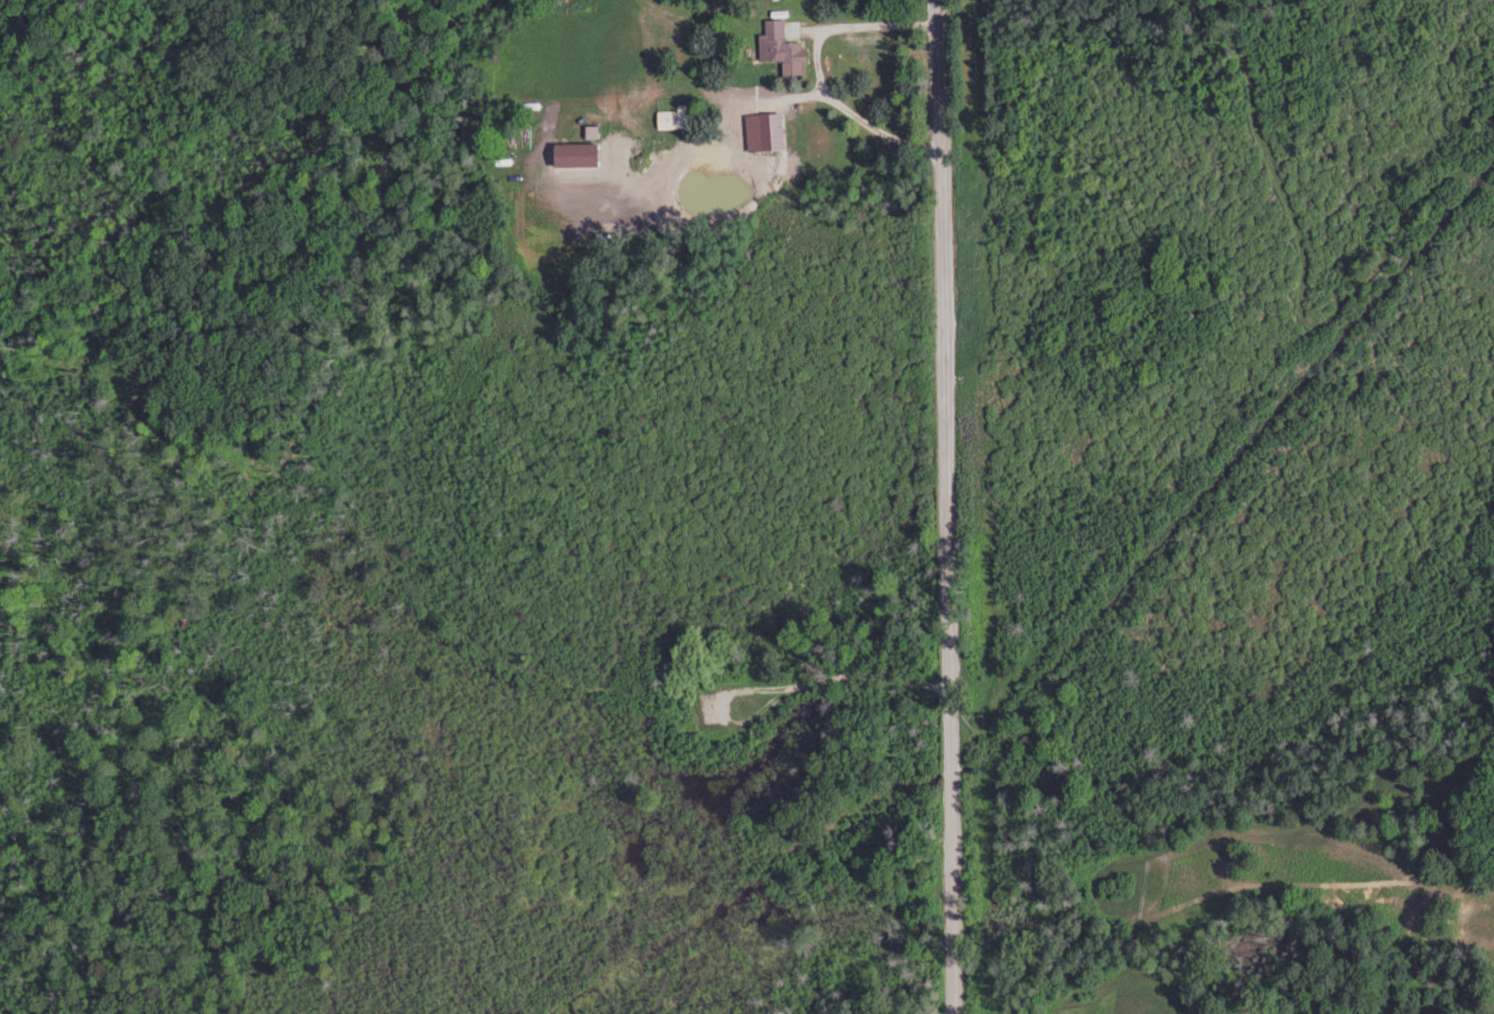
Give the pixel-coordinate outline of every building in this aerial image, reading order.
[(783,79),(806,79),(806,43),(786,43),(785,21),(766,21),(766,36),(760,36),(760,63),(783,62),(783,79)] [(658,130),(687,130),(687,105),(678,105),(678,112),(658,112),(658,130)]
